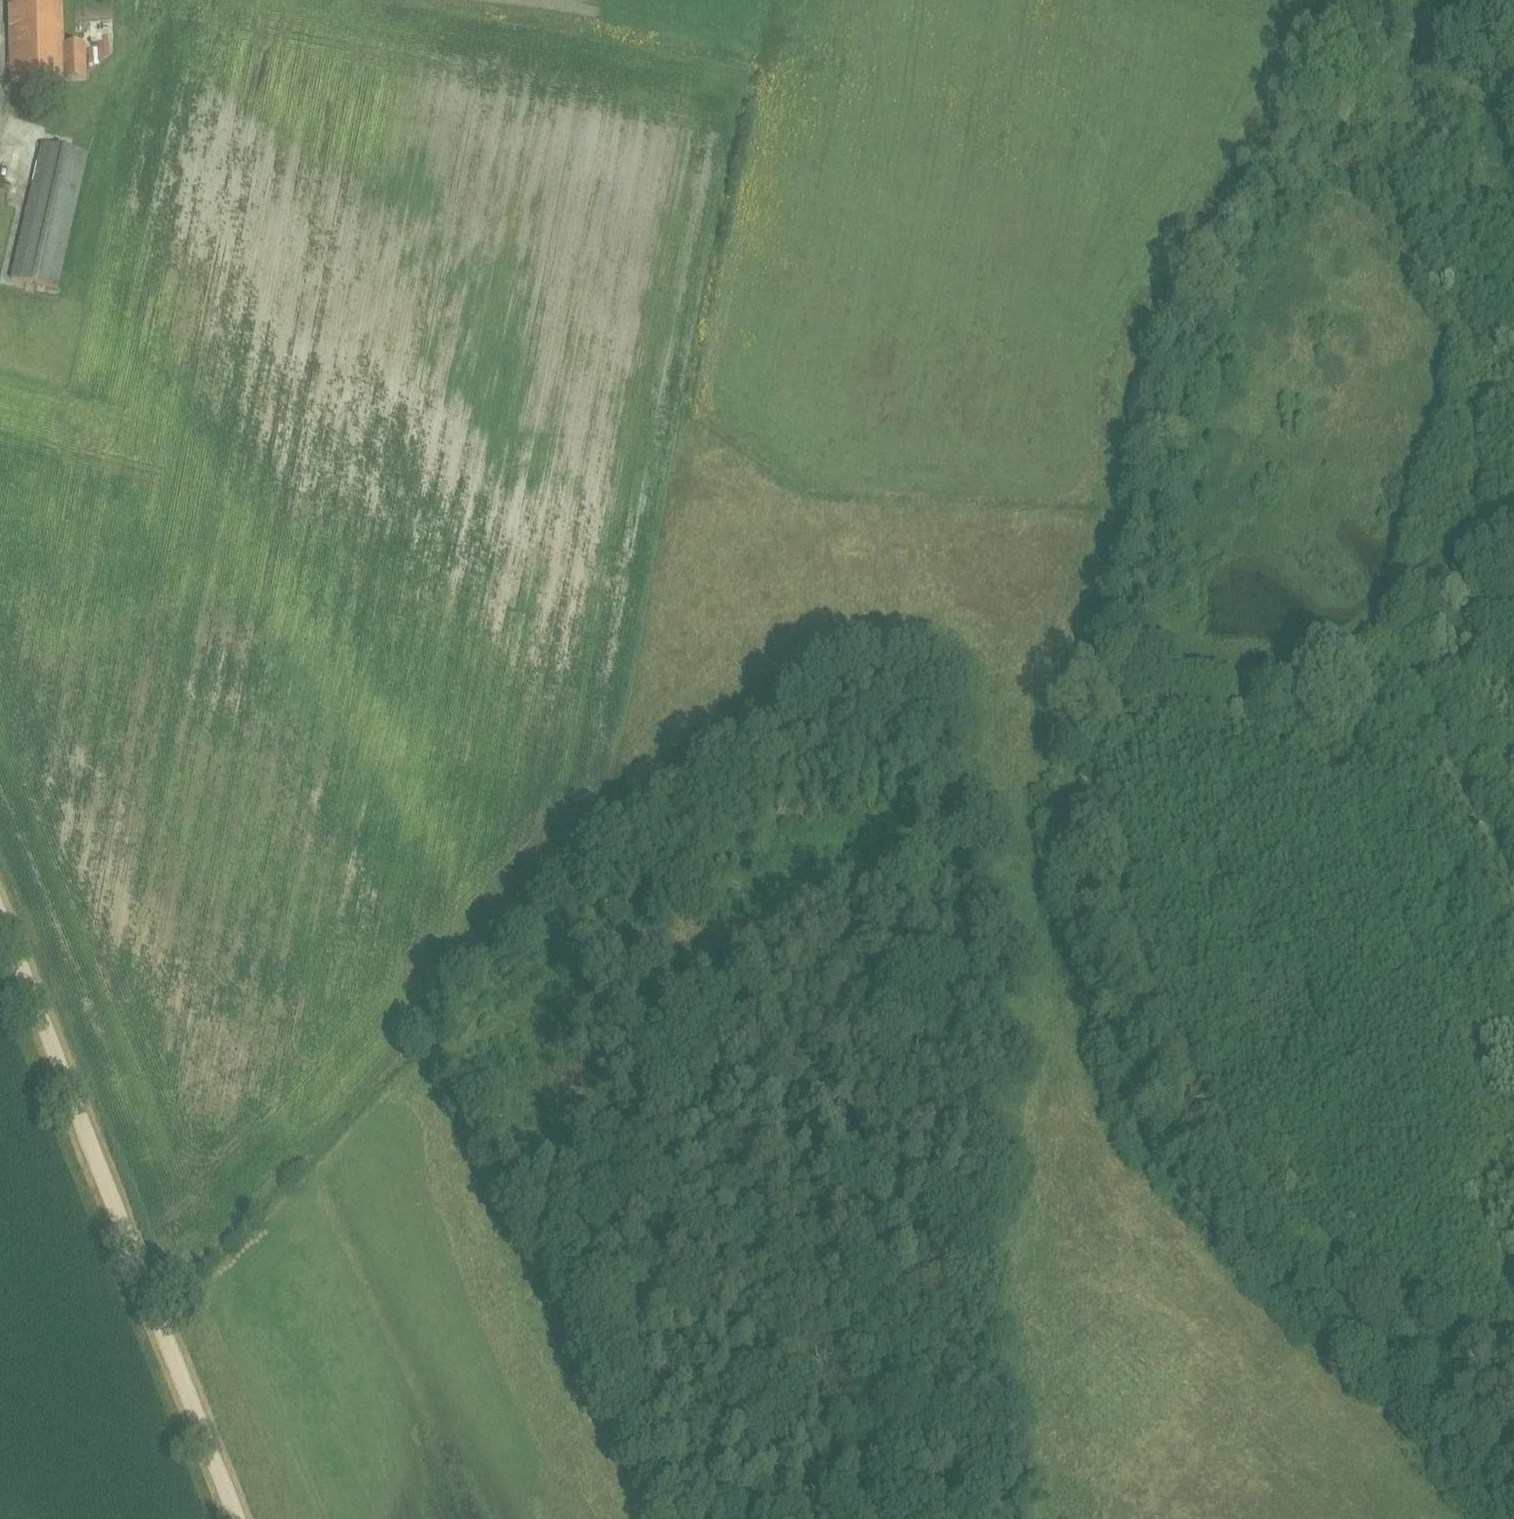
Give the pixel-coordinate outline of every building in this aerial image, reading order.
[(62,0),(9,2),(11,83),(86,81),(85,43),(64,44),(62,0)] [(87,155),(41,145),(11,278),(57,289),(87,155)]
